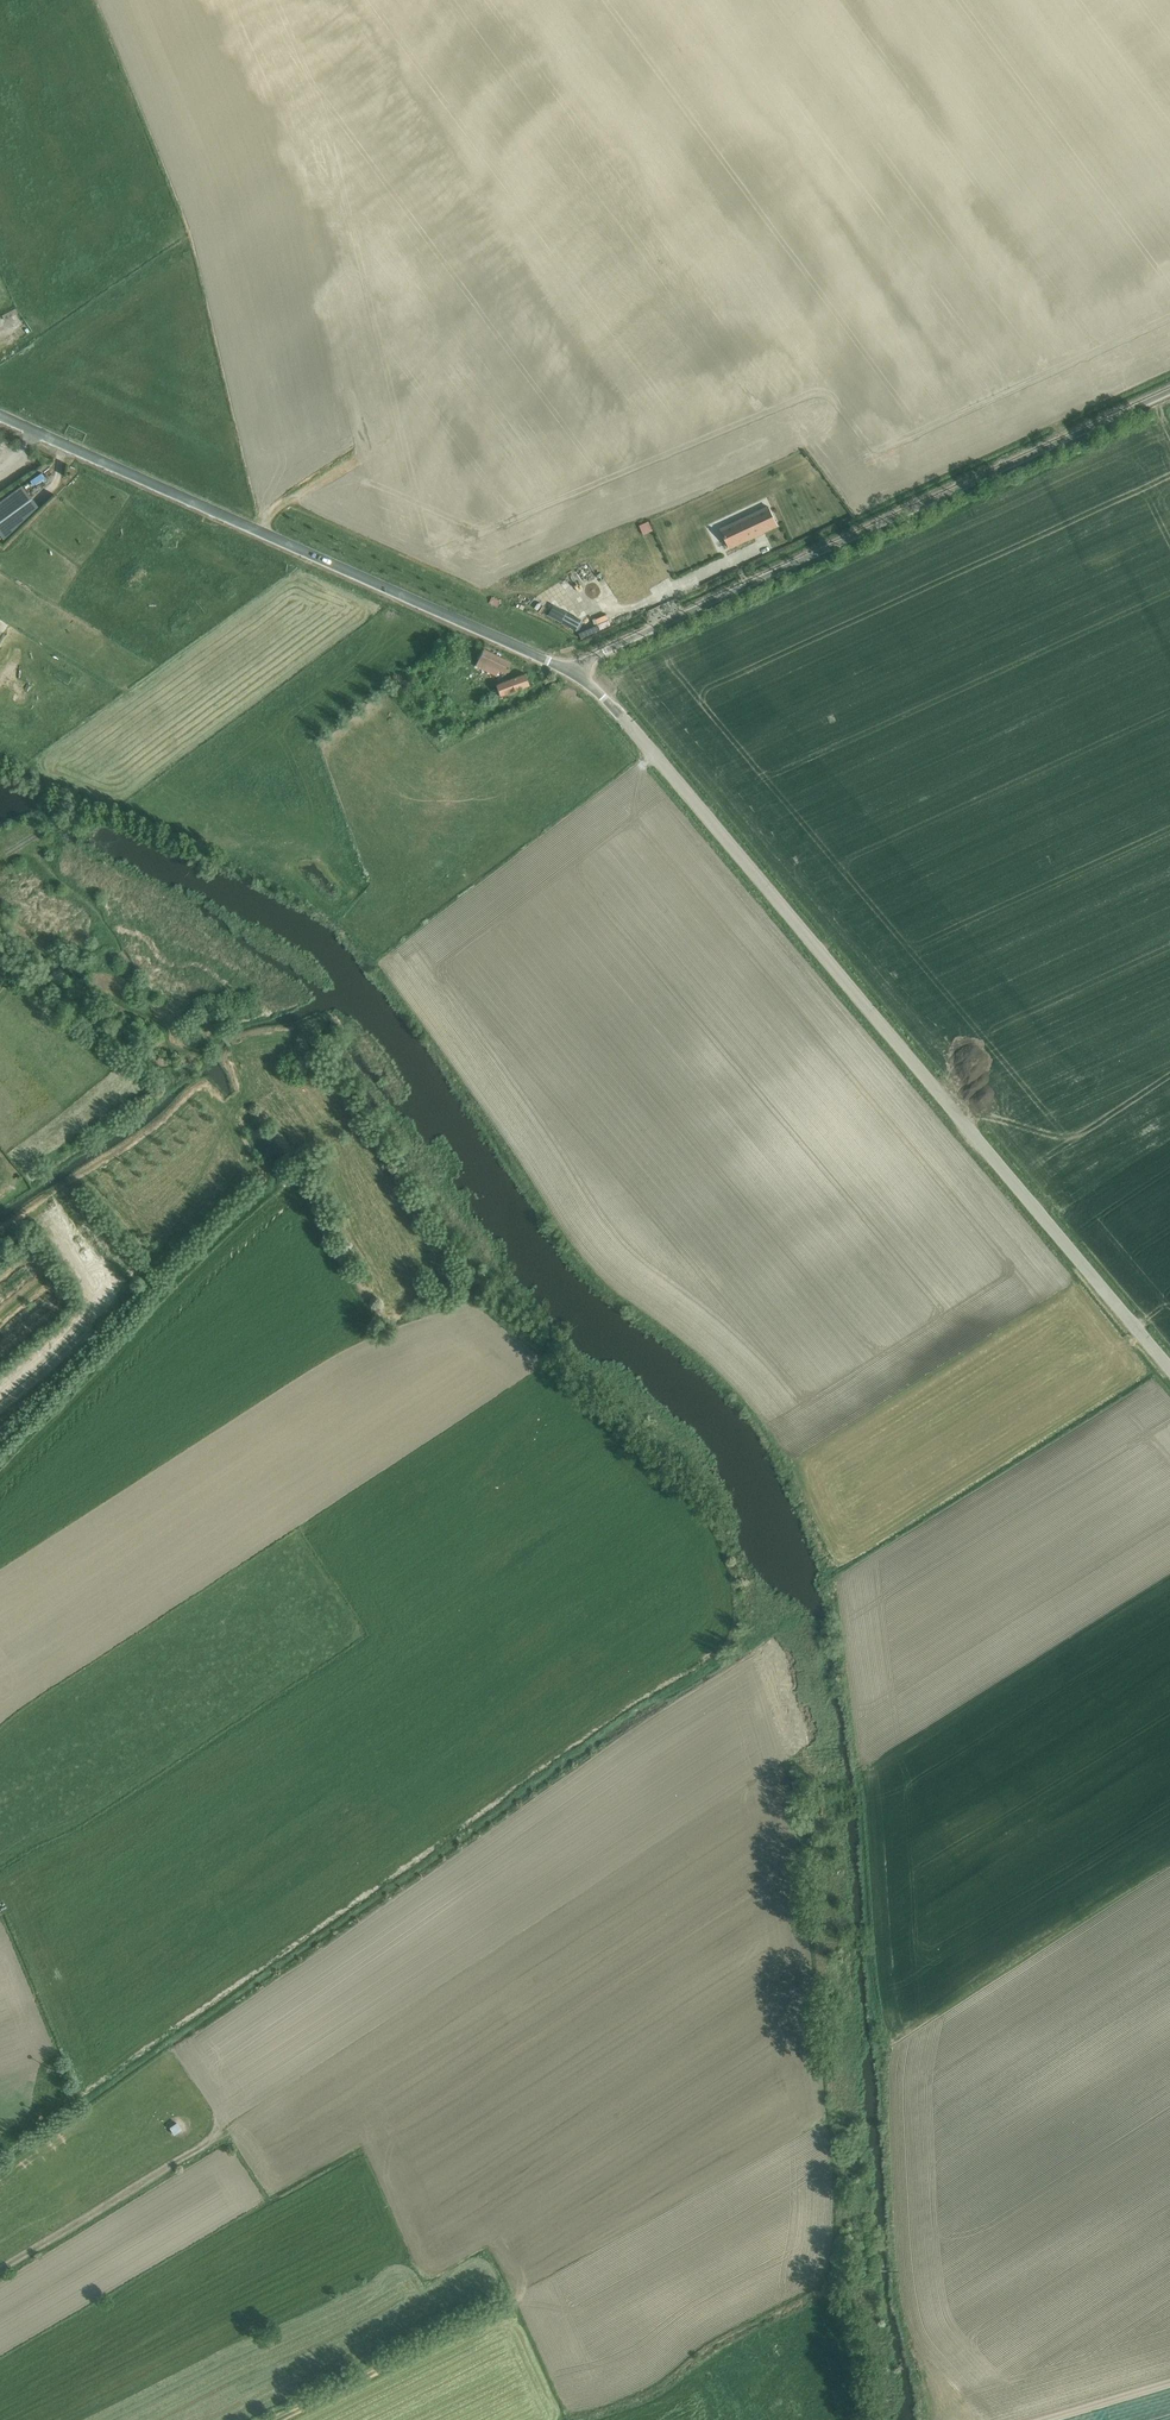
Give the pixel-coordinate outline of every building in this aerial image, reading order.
[(18,487),(25,497),(40,486),(32,476),(18,487)] [(769,507),(720,529),(729,547),(777,525),(769,507)] [(653,521),(643,525),(647,535),(657,531),(653,521)] [(599,577),(590,581),(599,597),(608,593),(599,577)] [(553,607),(547,616),(576,632),(581,622),(553,607)] [(587,638),(613,626),(610,621),(584,632),(587,638)] [(510,662),(491,653),(483,649),(475,665),(496,676),(498,670),(505,673),(510,662)] [(499,696),(528,685),(524,674),(494,684),(499,696)] [(163,2116),(154,2121),(161,2133),(169,2127),(163,2116)] [(177,2121),(169,2126),(174,2133),(181,2128),(177,2121)]
